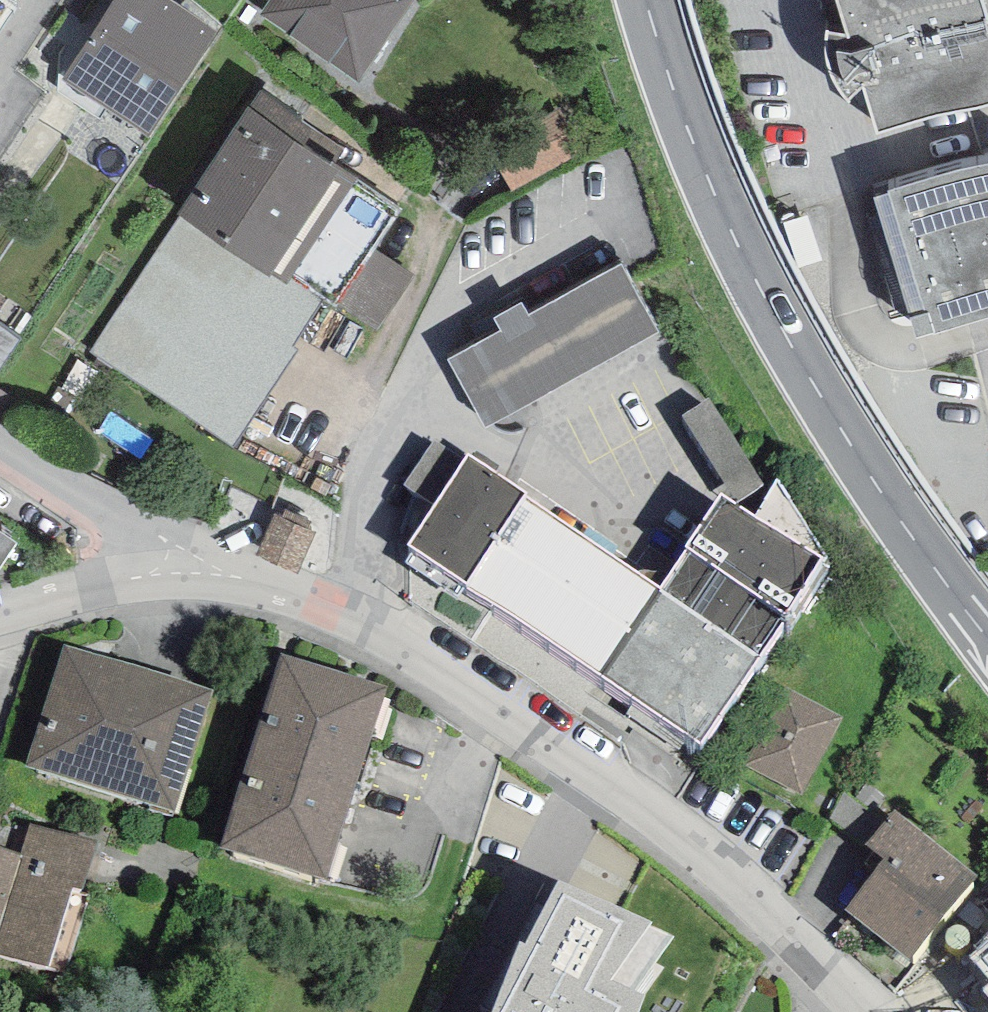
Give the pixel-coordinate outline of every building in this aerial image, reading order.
[(16,9),(5,0),(0,0),(0,31),(16,9)] [(62,80),(148,135),(217,32),(169,0),(113,0),(62,80)] [(260,14),(359,82),(415,0),(270,0),(260,14)] [(878,134),(943,115),(987,103),(987,0),(836,0),(847,35),(827,30),(826,37),(826,47),(826,62),(830,73),(838,90),(849,102),(863,88),(878,134)] [(179,216),(90,353),(233,448),(298,350),(292,346),(323,300),(291,279),(357,178),(334,165),(343,149),(261,90),(177,214),(179,216)] [(987,318),(987,165),(974,168),(887,191),(888,194),(925,314),(910,318),(916,338),(987,318)] [(910,318),(925,314),(888,194),(874,198),(910,318)] [(385,319),(416,259),(373,236),(342,295),(385,319)] [(485,427),(659,332),(622,264),(529,315),(521,303),(494,319),(501,330),(447,359),(485,427)] [(735,504),(765,485),(708,398),(682,416),(725,484),(712,491),(718,497),(720,494),(735,504)] [(403,484),(434,505),(465,459),(435,438),(403,484)] [(434,505),(408,545),(702,743),(827,556),(778,478),(754,516),(735,504),(720,494),(718,497),(685,546),(687,548),(661,587),(525,497),(528,493),(468,454),(465,459),(434,505)] [(11,516),(0,508),(0,533),(11,516)] [(213,690),(65,644),(27,763),(176,811),(213,690)] [(383,687),(280,653),(221,846),(327,878),(383,687)] [(841,718),(786,689),(747,763),(802,793),(841,718)] [(979,875),(895,808),(866,844),(886,860),(846,910),(910,960),(979,875)] [(49,967),(73,884),(81,886),(93,842),(30,824),(22,855),(0,849),(0,954),(49,967)] [(519,942),(492,1011),(639,1011),(646,994),(665,968),(656,964),(673,937),(651,926),(653,922),(558,880),(525,943),(519,942)] [(971,953),(987,974),(987,939),(971,953)]
